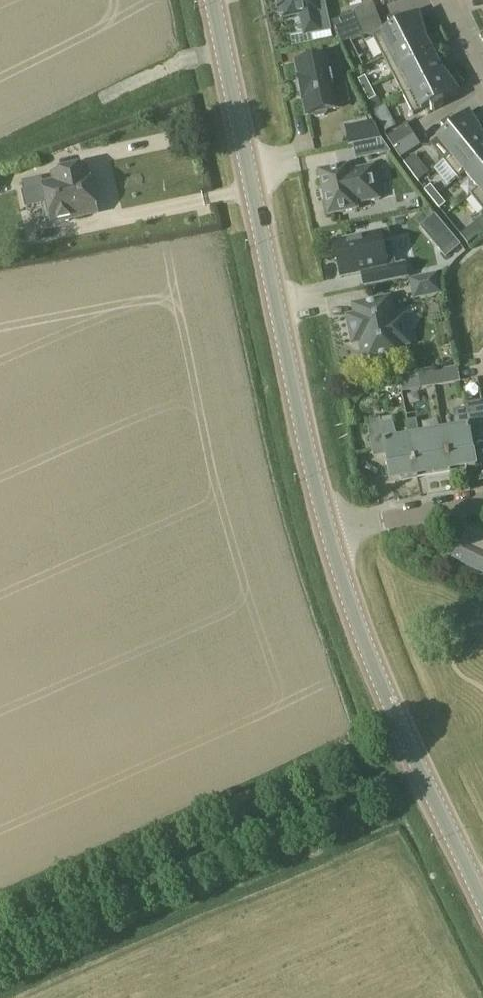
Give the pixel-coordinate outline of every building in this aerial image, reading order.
[(287,19),(308,15),(312,35),(332,31),(327,9),(317,11),(314,0),(281,0),(278,1),(281,16),(286,15),(287,19)] [(336,33),(358,25),(354,13),(331,22),(336,33)] [(383,57),(424,36),(418,14),(402,22),(400,19),(388,24),(390,28),(373,37),(383,57)] [(362,36),(358,25),(336,33),(340,45),(362,36)] [(388,67),(393,76),(433,56),(423,37),(425,36),(424,36),(383,57),(388,67)] [(305,98),(308,115),(311,115),(316,117),(324,116),(327,112),(338,109),(333,88),(342,86),(336,56),(327,58),(327,56),(297,63),(300,77),(298,78),(303,98),(305,98)] [(433,56),(393,76),(403,95),(444,74),(442,74),(433,56)] [(458,92),(444,74),(403,95),(413,115),(421,111),(430,106),(433,111),(443,104),(441,101),(458,92)] [(363,91),(371,87),(365,77),(358,80),(363,91)] [(376,98),(371,87),(363,91),(369,102),(376,98)] [(431,145),(444,161),(443,161),(444,162),(480,133),(469,113),(455,124),(452,121),(441,128),(444,133),(437,138),(438,139),(431,145)] [(370,120),(345,126),(349,145),(353,144),(354,145),(380,139),(380,138),(370,120)] [(394,148),(414,135),(407,125),(387,138),(394,148)] [(444,162),(457,179),(482,158),(482,139),(479,134),(480,133),(444,162)] [(420,145),(414,135),(394,148),(400,159),(420,145)] [(356,159),(389,152),(381,140),(353,146),(356,159)] [(457,179),(458,179),(465,173),(478,189),(470,195),(471,195),(482,186),(482,158),(457,179)] [(428,174),(421,165),(411,172),(418,182),(428,174)] [(348,166),(319,172),(328,216),(357,210),(356,204),(380,199),(373,166),(349,171),(348,166)] [(46,223),(52,221),(53,223),(94,214),(85,169),(53,176),(55,184),(45,186),(22,192),(26,209),(42,205),(46,223)] [(432,200),(438,195),(430,186),(424,191),(432,200)] [(471,195),(482,210),(482,186),(471,195)] [(446,204),(438,195),(432,200),(439,209),(446,204)] [(460,245),(435,215),(421,227),(445,257),(460,245)] [(468,244),(482,232),(482,225),(479,220),(460,235),(468,244)] [(341,278),(362,273),(365,287),(407,279),(404,263),(395,265),(387,231),(333,242),(341,278)] [(437,274),(410,280),(414,299),(441,293),(437,274)] [(366,359),(369,361),(397,356),(399,352),(398,345),(407,343),(402,320),(387,323),(383,301),(358,307),(356,310),(357,317),(349,319),(354,342),(362,340),(366,359)] [(420,390),(435,387),(460,383),(458,368),(417,375),(420,390)] [(354,389),(347,398),(355,404),(362,395),(354,389)] [(442,431),(449,469),(473,465),(469,441),(482,439),(476,401),(464,403),(465,408),(453,409),(454,429),(442,431)] [(390,479),(416,475),(410,441),(410,437),(395,439),(392,423),(379,425),(379,419),(366,421),(372,450),(374,458),(386,456),(390,479)] [(407,422),(410,437),(410,441),(416,475),(449,469),(442,431),(419,435),(416,421),(407,422)]
